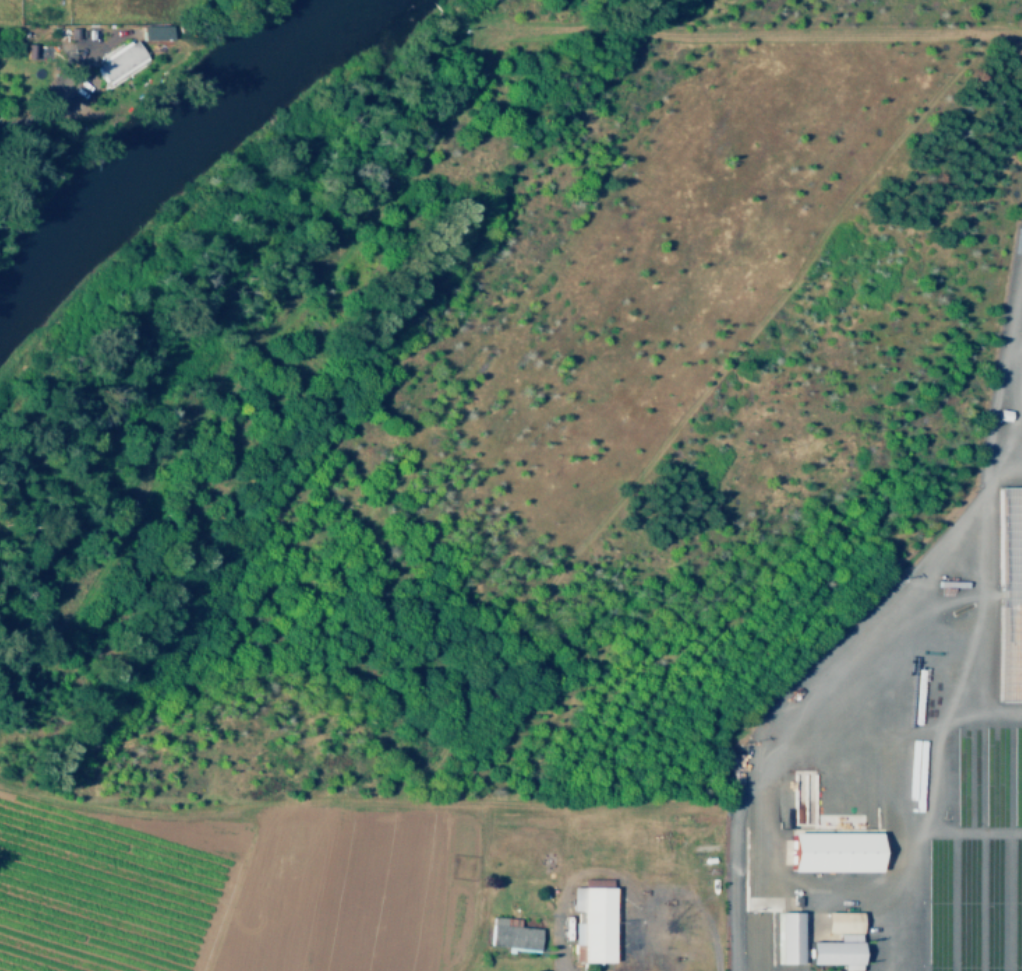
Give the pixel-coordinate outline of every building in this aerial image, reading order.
[(164,38),(164,25),(136,25),(137,39),(164,38)] [(84,27),(61,28),(61,39),(84,38),(84,27)] [(88,64),(101,86),(143,60),(130,39),(88,64)] [(784,870),(871,870),(871,831),(783,831),(784,870)] [(567,885),(567,910),(577,910),(577,921),(570,921),(570,943),(577,943),(577,961),(607,961),(607,886),(567,885)] [(772,963),(795,963),(795,911),(773,911),(772,963)] [(837,963),(837,970),(855,970),(855,911),(820,911),(820,932),(834,932),(834,940),(803,940),(803,963),(837,963)] [(515,925),(515,918),(488,915),(485,944),(534,949),(536,927),(515,925)]
